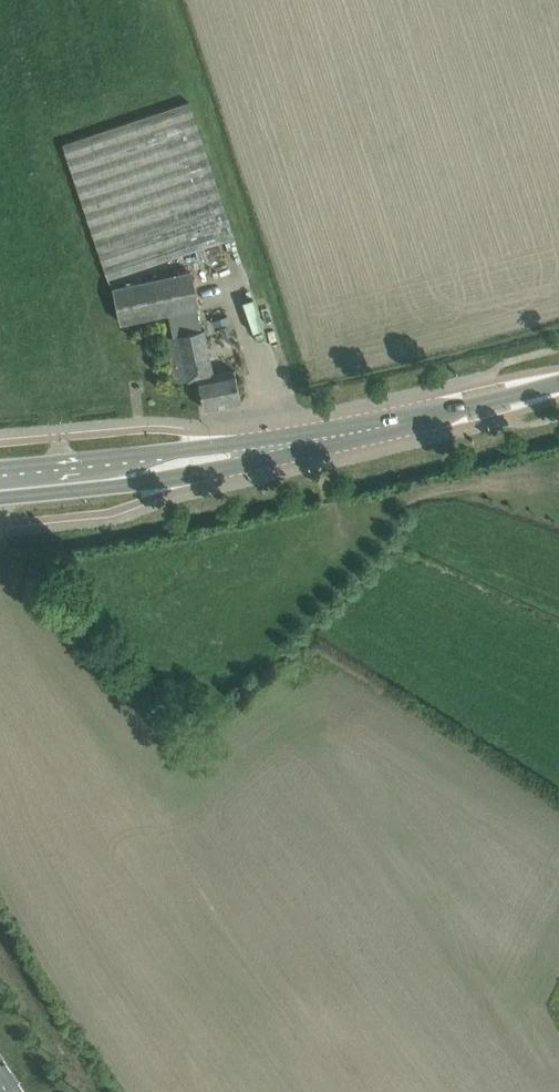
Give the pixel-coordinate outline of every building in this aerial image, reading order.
[(108,278),(235,236),(189,100),(63,144),(108,278)] [(241,400),(235,370),(215,374),(205,328),(202,329),(198,306),(199,306),(192,271),(114,288),(121,322),(168,312),(173,335),(166,337),(176,383),(198,378),(204,408),(241,400)]
